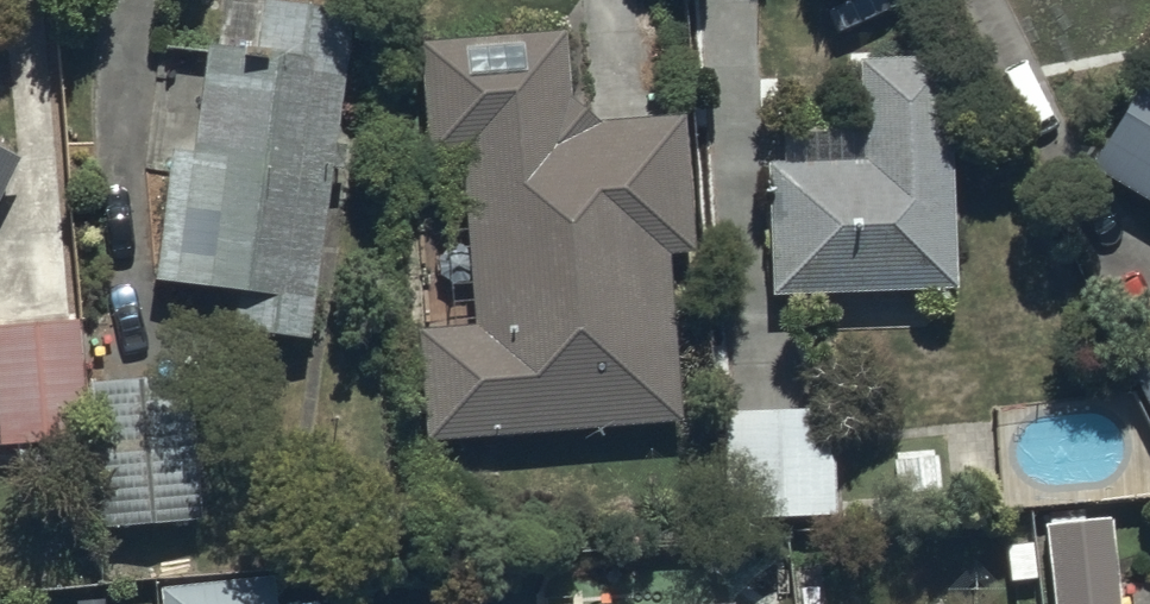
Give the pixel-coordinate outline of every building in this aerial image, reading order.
[(157,278),(236,288),(231,327),(311,337),(334,162),(352,164),(356,135),(340,133),(356,8),(292,0),(262,0),(255,50),(210,44),(196,148),(175,145),(157,278)] [(556,22),(410,30),(419,144),(453,142),(465,310),(412,314),(420,430),(674,411),(662,243),(685,242),(675,102),(592,108),(563,90),(556,22)] [(761,148),(765,282),(949,279),(944,43),(853,45),(855,147),(761,148)] [(1080,156),(1149,196),(1149,46),(1147,44),(1080,156)] [(9,148),(0,143),(0,166),(9,148)] [(0,325),(0,443),(86,437),(79,320),(0,325)] [(1130,347),(1149,387),(1149,337),(1130,347)] [(192,373),(90,379),(99,524),(200,518),(192,373)] [(835,513),(831,405),(728,410),(732,517),(835,513)] [(1052,603),(1117,603),(1112,509),(1047,513),(1052,603)] [(162,583),(164,603),(282,603),(279,572),(162,583)]
